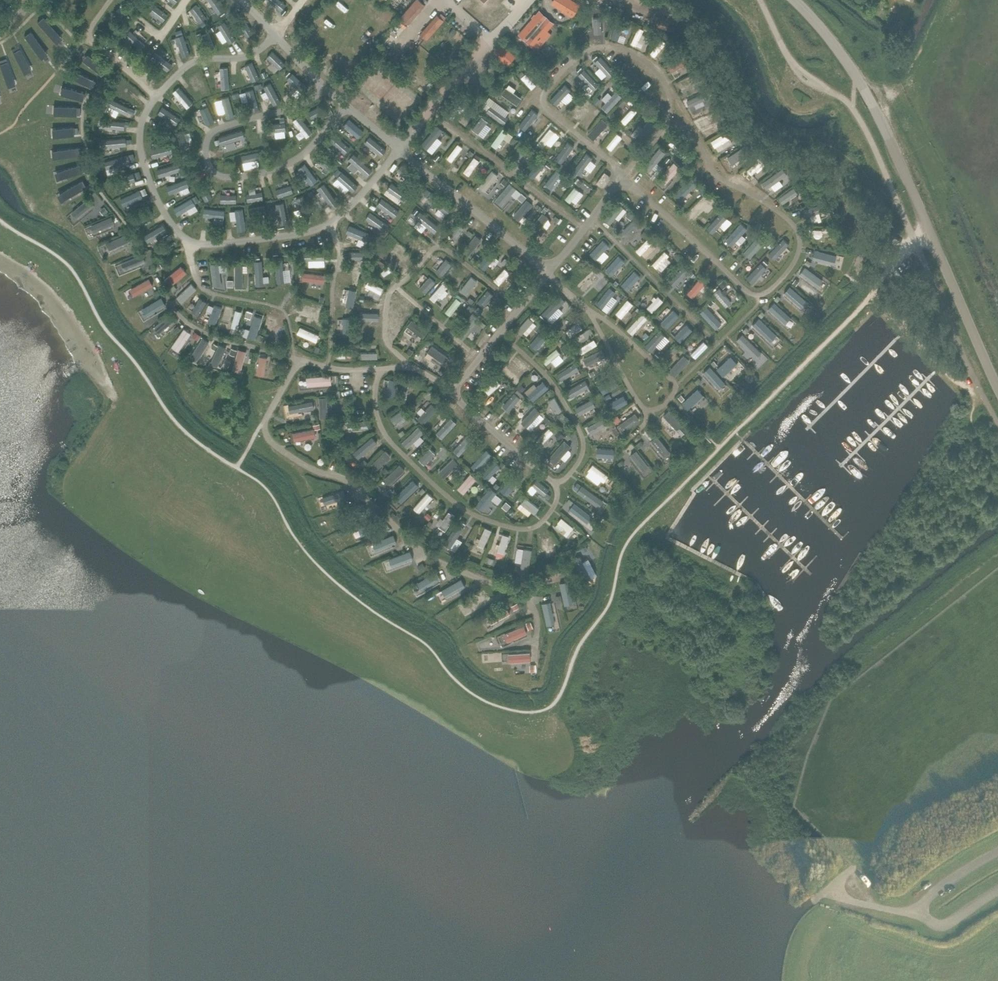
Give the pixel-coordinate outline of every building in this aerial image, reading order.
[(220,0),(210,0),(216,9),(223,4),(220,0)] [(278,0),(266,0),(277,10),(282,4),(278,0)] [(428,4),(423,0),(416,0),(401,16),(410,24),(428,4)] [(572,17),(579,4),(573,0),(568,0),(561,11),(572,17)] [(332,3),(335,14),(342,12),(339,1),(332,3)] [(169,16),(155,4),(149,10),(164,23),(169,16)] [(206,18),(197,5),(190,10),(199,22),(206,18)] [(547,29),(553,22),(540,10),(535,16),(534,14),(531,17),(533,18),(519,34),(532,46),(533,44),(547,29)] [(387,12),(378,12),(378,27),(387,27),(387,12)] [(421,33),(429,39),(446,19),(439,13),(421,33)] [(44,16),(38,22),(57,42),(63,36),(44,16)] [(315,16),(315,24),(331,25),(331,16),(315,16)] [(237,24),(248,40),(255,35),(244,19),(237,24)] [(594,21),(596,40),(605,38),(602,20),(594,21)] [(233,37),(223,21),(216,25),(226,41),(233,37)] [(617,21),(611,39),(619,42),(625,23),(617,21)] [(457,31),(453,28),(448,33),(452,36),(457,31)] [(638,28),(631,46),(639,49),(646,31),(638,28)] [(42,58),(48,54),(32,30),(25,35),(42,58)] [(377,39),(377,31),(361,30),(361,39),(377,39)] [(144,43),(130,31),(124,37),(139,49),(144,43)] [(215,51),(209,33),(201,35),(208,53),(215,51)] [(189,53),(183,35),(175,37),(182,55),(189,53)] [(662,39),(649,53),(655,59),(668,45),(662,39)] [(503,40),(493,50),(499,56),(496,58),(499,61),(504,65),(506,66),(516,56),(508,47),(509,46),(503,40)] [(356,54),(363,53),(362,43),(354,44),(356,54)] [(287,64),(272,51),(267,58),(281,70),(287,64)] [(169,65),(155,52),(149,59),(164,71),(169,65)] [(89,53),(84,59),(104,74),(109,68),(89,53)] [(683,56),(666,64),(669,72),(687,64),(683,56)] [(599,64),(612,78),(618,72),(605,58),(599,64)] [(0,63),(8,86),(17,83),(9,60),(0,63)] [(260,77),(253,60),(245,63),(252,80),(260,77)] [(76,69),(72,76),(93,87),(97,80),(76,69)] [(206,89),(199,71),(191,74),(198,92),(206,89)] [(580,78),(593,91),(599,86),(586,72),(580,78)] [(521,78),(531,89),(536,85),(526,73),(521,78)] [(681,91),(700,82),(696,73),(676,83),(681,91)] [(305,87),(290,75),(285,81),(299,93),(305,87)] [(136,90),(121,78),(115,85),(130,97),(136,90)] [(280,100),(270,84),(263,87),(272,104),(280,100)] [(63,85),(61,94),(84,100),(86,92),(63,85)] [(564,86),(551,101),(558,106),(570,92),(564,86)] [(503,93),(518,104),(523,98),(508,87),(503,93)] [(192,103),(180,88),(173,93),(185,108),(192,103)] [(259,108),(254,89),(246,91),(251,110),(259,108)] [(605,104),(611,110),(623,96),(617,90),(605,104)] [(701,93),(684,101),(687,108),(704,101),(701,93)] [(127,105),(109,97),(106,104),(123,112),(127,105)] [(234,115),(229,97),(221,99),(226,117),(234,115)] [(459,99),(447,114),(454,119),(465,104),(459,99)] [(585,102),(575,117),(585,123),(595,108),(585,102)] [(325,103),(308,112),(312,119),(329,110),(325,103)] [(487,111),(502,123),(507,117),(493,105),(487,111)] [(214,124),(207,106),(199,109),(206,127),(214,124)] [(627,124),(639,111),(635,106),(622,119),(627,124)] [(180,118),(163,108),(159,115),(175,125),(180,118)] [(617,117),(614,111),(609,114),(612,120),(617,117)] [(713,112),(695,118),(698,126),(716,120),(713,112)] [(481,114),(470,129),(476,135),(488,119),(481,114)] [(531,114),(520,129),(526,134),(527,134),(538,119),(531,114)] [(312,131),(300,116),(294,122),(306,136),(312,131)] [(649,116),(636,130),(642,135),(655,121),(649,116)] [(604,118),(591,132),(597,137),(610,123),(604,118)] [(123,121),(104,119),(103,127),(122,129),(123,121)] [(344,127),(359,139),(364,132),(348,121),(344,127)] [(283,123),(264,125),(265,133),(284,132),(283,123)] [(619,127),(615,123),(611,127),(615,131),(619,127)] [(439,126),(427,141),(434,146),(446,131),(439,126)] [(504,129),(492,144),(499,149),(511,134),(504,129)] [(551,129),(539,144),(545,149),(557,134),(551,129)] [(177,132),(182,150),(190,148),(185,130),(177,132)] [(222,144),(240,138),(238,131),(220,136),(222,144)] [(620,132),(607,146),(613,151),(626,137),(620,132)] [(328,141),(344,152),(349,145),(333,134),(328,141)] [(526,134),(524,137),(530,142),(532,138),(527,134),(526,134)] [(726,134),(709,143),(713,150),(730,141),(726,134)] [(363,144),(378,156),(383,149),(368,138),(363,144)] [(680,138),(675,142),(685,154),(690,150),(680,138)] [(125,139),(105,139),(106,148),(125,147),(125,139)] [(458,141),(446,156),(453,161),(464,146),(458,141)] [(525,143),(513,158),(520,163),(531,148),(525,143)] [(566,143),(554,158),(561,163),(573,148),(566,143)] [(171,145),(152,149),(154,157),(173,153),(171,145)] [(659,145),(646,159),(653,165),(665,151),(659,145)] [(553,152),(549,148),(544,154),(548,158),(553,152)] [(742,150),(725,160),(729,167),(746,157),(742,150)] [(260,151),(241,154),(243,162),(262,159),(260,151)] [(314,159),(330,170),(335,163),(319,152),(314,159)] [(348,161),(364,172),(369,165),(353,154),(348,161)] [(474,154),(462,169),(469,174),(479,158),(474,154)] [(583,155),(572,170),(578,176),(590,160),(583,155)] [(768,161),(763,155),(760,158),(765,164),(768,161)] [(126,156),(107,161),(109,169),(128,164),(126,156)] [(596,174),(603,163),(596,158),(589,170),(596,174)] [(757,159),(744,173),(750,178),(763,164),(757,159)] [(674,160),(661,174),(667,180),(680,166),(674,160)] [(175,163),(156,167),(158,175),(177,171),(175,163)] [(541,163),(530,178),(536,183),(548,168),(541,163)] [(57,179),(84,173),(83,164),(55,170),(57,179)] [(317,181),(306,165),(300,170),(311,185),(317,181)] [(493,169),(481,184),(488,189),(500,174),(493,169)] [(399,177),(414,188),(419,182),(403,170),(399,177)] [(557,170),(546,185),(552,190),(564,175),(557,170)] [(604,172),(596,182),(601,185),(603,185),(609,177),(608,175),(604,172)] [(337,180),(353,191),(358,184),(342,173),(337,180)] [(774,173),(759,184),(764,191),(779,179),(774,173)] [(133,174),(115,179),(117,187),(135,182),(133,174)] [(508,181),(504,177),(499,183),(503,186),(508,181)] [(75,193),(88,186),(84,179),(58,193),(63,204),(77,197),(75,193)] [(691,179),(678,193),(685,199),(697,185),(691,179)] [(186,180),(168,187),(170,194),(188,188),(186,180)] [(512,180),(500,195),(507,201),(519,185),(512,180)] [(196,188),(206,204),(213,199),(203,183),(196,188)] [(387,191),(403,202),(408,195),(392,184),(387,191)] [(277,198),(295,193),(293,185),(275,190),(277,198)] [(794,185),(778,196),(783,202),(799,192),(794,185)] [(337,201),(324,186),(318,192),(330,206),(337,201)] [(500,189),(496,186),(490,194),(481,186),(479,188),(491,199),(500,189)] [(575,187),(564,202),(570,207),(582,192),(575,187)] [(138,191),(120,199),(124,207),(141,198),(138,191)] [(246,203),(265,200),(264,192),(245,194),(246,203)] [(521,192),(517,197),(521,201),(525,196),(521,192)] [(715,197),(709,192),(706,195),(712,200),(715,197)] [(449,206),(434,194),(429,201),(444,212),(449,206)] [(705,195),(692,209),(698,215),(711,201),(705,195)] [(218,204),(237,204),(237,196),(218,196),(218,204)] [(310,214),(303,196),(296,199),(302,217),(310,214)] [(90,197),(72,211),(77,217),(95,203),(90,197)] [(527,198),(515,213),(521,218),(533,203),(527,198)] [(190,199),(173,208),(177,215),(194,206),(190,199)] [(377,206),(392,217),(397,210),(382,199),(377,206)] [(621,203),(609,217),(615,222),(628,208),(621,203)] [(822,203),(804,209),(807,217),(825,210),(822,203)] [(288,223),(284,204),(276,206),(280,224),(288,223)] [(108,210),(104,206),(100,210),(103,214),(108,210)] [(266,206),(247,209),(249,217),(267,214),(266,206)] [(149,208),(132,216),(135,224),(153,216),(149,208)] [(204,217),(223,219),(224,210),(218,210),(216,210),(205,209),(204,217)] [(246,229),(242,210),(234,212),(238,231),(246,229)] [(634,215),(629,210),(625,215),(631,219),(634,215)] [(436,223),(421,211),(416,218),(431,230),(436,223)] [(721,211),(708,226),(714,231),(727,217),(721,211)] [(365,220),(380,231),(385,224),(370,213),(365,220)] [(543,214),(531,229),(537,234),(549,219),(543,214)] [(96,231),(116,222),(113,215),(92,224),(96,231)] [(636,218),(623,232),(629,237),(642,223),(636,218)] [(162,224),(144,232),(148,239),(165,231),(162,224)] [(462,224),(449,237),(455,243),(468,229),(462,224)] [(739,226),(726,240),(732,246),(745,232),(739,226)] [(347,236),(366,241),(368,233),(350,228),(347,236)] [(825,228),(811,228),(811,236),(825,236),(825,228)] [(658,235),(653,231),(649,235),(654,239),(658,235)] [(101,244),(106,255),(133,244),(128,233),(101,244)] [(648,235),(635,249),(641,254),(654,240),(648,235)] [(758,235),(746,250),(752,255),(765,241),(758,235)] [(785,236),(772,250),(778,256),(791,242),(785,236)] [(411,237),(405,245),(420,256),(424,251),(415,245),(418,241),(411,237)] [(477,238),(464,252),(470,257),(483,244),(477,238)] [(408,255),(393,243),(388,249),(403,261),(408,255)] [(603,243),(590,258),(596,263),(609,249),(603,243)] [(835,253),(816,248),(814,256),(833,261),(835,253)] [(666,250),(653,263),(660,270),(672,260),(669,257),(671,255),(666,250)] [(322,251),(303,254),(304,262),(323,259),(322,251)] [(492,252),(478,266),(484,271),(498,257),(492,252)] [(683,258),(677,252),(673,256),(679,262),(683,258)] [(117,265),(121,275),(148,264),(144,253),(117,265)] [(619,253),(606,267),(612,273),(625,259),(619,253)] [(446,256),(433,269),(439,275),(452,261),(446,256)] [(284,278),(282,259),(274,260),(276,279),(284,278)] [(762,260),(749,274),(755,280),(768,266),(762,260)] [(513,269),(516,266),(510,261),(507,265),(513,269)] [(220,283),(218,264),(210,265),(212,284),(220,283)] [(346,264),(344,271),(359,276),(362,270),(346,264)] [(244,284),(242,265),(234,266),(236,285),(244,284)] [(264,284),(262,265),(254,266),(256,285),(264,284)] [(447,277),(451,282),(463,269),(458,265),(447,277)] [(508,266),(495,280),(501,286),(514,272),(508,266)] [(685,266),(672,280),(678,286),(691,272),(685,266)] [(170,283),(187,274),(183,267),(167,276),(170,283)] [(803,275),(819,285),(823,278),(807,268),(803,275)] [(635,269),(622,283),(628,288),(641,274),(635,269)] [(365,282),(368,274),(363,272),(361,277),(360,280),(365,282)] [(322,275),(303,274),(303,282),(322,284),(322,275)] [(428,274),(415,288),(421,294),(434,280),(428,274)] [(594,274),(581,288),(587,294),(600,279),(594,274)] [(473,276),(459,290),(465,296),(479,282),(473,276)] [(131,287),(135,295),(154,285),(150,277),(131,287)] [(727,282),(724,277),(719,282),(722,286),(727,282)] [(701,278),(688,292),(694,297),(707,283),(701,278)] [(385,289),(368,281),(364,289),(382,296),(385,289)] [(192,282),(177,297),(183,303),(198,288),(192,282)] [(441,283),(428,297),(434,302),(447,289),(441,283)] [(610,286),(597,300),(604,306),(616,291),(610,286)] [(713,292),(727,305),(733,299),(719,286),(713,292)] [(786,292),(801,304),(806,297),(791,286),(786,292)] [(457,291),(453,287),(449,292),(453,296),(457,291)] [(490,289),(476,303),(482,309),(496,295),(490,289)] [(348,290),(345,309),(353,310),(356,291),(348,290)] [(660,294),(647,308),(653,313),(666,299),(660,294)] [(200,316),(206,298),(198,295),(192,313),(200,316)] [(143,308),(148,316),(167,304),(163,296),(143,308)] [(458,297),(444,311),(450,316),(464,303),(458,297)] [(561,297),(548,311),(554,317),(567,303),(561,297)] [(630,299),(617,313),(623,318),(636,304),(630,299)] [(216,324),(222,306),(214,303),(208,321),(216,324)] [(771,309),(786,321),(792,315),(776,303),(771,309)] [(318,305),(299,304),(298,312),(317,314),(318,305)] [(237,328),(244,310),(236,308),(230,326),(237,328)] [(675,308),(662,322),(668,328),(681,313),(675,308)] [(700,313),(713,328),(719,322),(706,308),(700,313)] [(246,310),(244,316),(250,318),(252,312),(246,310)] [(403,324),(407,319),(395,310),(391,315),(403,324)] [(378,312),(362,311),(362,319),(378,320),(378,312)] [(643,312),(630,326),(636,332),(649,318),(643,312)] [(171,313),(155,326),(162,335),(178,321),(171,313)] [(474,313),(461,327),(467,332),(480,318),(474,313)] [(256,335),(262,317),(254,314),(248,332),(256,335)] [(532,316),(519,330),(525,335),(538,321),(532,316)] [(343,317),(342,336),(351,336),(351,317),(343,317)] [(550,323),(554,328),(561,322),(558,317),(550,323)] [(757,326),(772,339),(777,333),(763,320),(757,326)] [(428,334),(413,322),(408,328),(422,341),(428,334)] [(579,322),(564,333),(568,339),(584,328),(579,322)] [(276,344),(282,326),(274,323),(268,341),(276,344)] [(541,327),(537,323),(533,328),(537,331),(541,327)] [(689,324),(676,339),(682,344),(695,330),(689,324)] [(181,329),(178,325),(172,329),(176,333),(181,329)] [(173,346),(180,351),(193,333),(185,328),(173,346)] [(545,329),(532,343),(538,349),(551,335),(545,329)] [(660,329),(647,343),(653,348),(666,334),(660,329)] [(319,333),(300,331),(299,339),(318,341),(319,333)] [(197,340),(197,339),(200,335),(195,332),(192,336),(197,340)] [(738,341),(752,355),(758,349),(744,335),(738,341)] [(199,359),(211,342),(204,337),(192,355),(199,359)] [(703,338),(690,352),(697,358),(709,344),(703,338)] [(594,339),(576,347),(580,354),(597,347),(594,339)] [(448,355),(433,343),(428,349),(443,361),(448,355)] [(567,343),(562,347),(567,353),(572,350),(567,343)] [(220,366),(227,347),(220,344),(212,363),(220,366)] [(557,346),(541,357),(546,364),(562,353),(557,346)] [(233,369),(241,372),(249,350),(241,348),(233,369)] [(689,360),(674,348),(669,354),(683,367),(689,360)] [(380,351),(360,353),(361,361),(380,360),(380,351)] [(603,351),(585,358),(588,366),(605,359),(603,351)] [(718,367),(724,374),(739,361),(732,354),(718,367)] [(261,355),(257,374),(266,376),(269,357),(261,355)] [(523,380),(533,367),(517,355),(507,367),(523,380)] [(576,364),(559,374),(564,381),(580,371),(576,364)] [(706,375),(720,389),(725,383),(712,369),(706,375)] [(307,375),(308,385),(336,384),(336,374),(307,375)] [(615,375),(598,384),(602,391),(619,382),(615,375)] [(497,378),(484,391),(490,397),(502,384),(503,383),(497,378)] [(405,381),(401,398),(409,400),(413,383),(405,381)] [(588,382),(570,390),(574,398),(591,389),(588,382)] [(519,383),(515,387),(519,391),(524,387),(519,383)] [(541,383),(528,397),(534,403),(547,389),(541,383)] [(624,391),(607,401),(612,408),(628,398),(624,391)] [(517,392),(504,406),(510,412),(523,398),(517,392)] [(321,397),(321,417),(329,417),(329,396),(321,397)] [(548,400),(555,413),(562,409),(555,396),(548,400)] [(594,399),(577,408),(580,415),(598,407),(594,399)] [(688,399),(682,404),(698,422),(704,417),(688,399)] [(290,414),(312,409),(310,400),(288,405),(290,414)] [(432,402),(419,416),(425,422),(438,408),(432,402)] [(402,407),(390,415),(396,426),(409,417),(402,407)] [(533,407),(520,421),(526,427),(539,413),(533,407)] [(666,414),(679,428),(685,423),(672,409),(666,414)] [(604,415),(587,425),(592,432),(608,422),(604,415)] [(615,415),(611,419),(615,424),(619,420),(615,415)] [(634,415),(618,426),(623,433),(639,422),(634,415)] [(450,418),(437,431),(443,437),(456,423),(450,418)] [(366,424),(347,427),(349,436),(368,432),(366,424)] [(416,426),(403,440),(409,445),(422,431),(416,426)] [(461,427),(449,439),(453,444),(465,432),(461,427)] [(538,440),(550,451),(561,437),(550,427),(538,440)] [(468,432),(455,446),(461,452),(474,438),(468,432)] [(649,439),(663,453),(669,447),(655,433),(649,439)] [(372,436),(357,448),(362,455),(377,442),(372,436)] [(641,440),(635,445),(638,449),(643,444),(641,440)] [(431,444),(418,458),(424,464),(437,450),(431,444)] [(563,444),(549,458),(555,464),(569,450),(563,444)] [(614,447),(595,445),(595,454),(614,455),(614,447)] [(489,448),(476,462),(482,468),(495,454),(489,448)] [(684,452),(681,448),(676,453),(679,457),(684,452)] [(384,451),(371,465),(377,470),(390,457),(384,451)] [(630,456),(643,470),(649,465),(637,451),(630,456)] [(666,462),(675,459),(672,452),(664,456),(666,462)] [(453,457),(440,471),(446,477),(459,463),(453,457)] [(497,458),(484,472),(490,477),(503,464),(497,458)] [(587,470),(603,480),(607,473),(592,463),(587,470)] [(401,465),(386,477),(391,483),(406,471),(401,465)] [(472,473),(459,487),(465,493),(478,479),(472,473)] [(515,476),(502,490),(508,496),(521,482),(515,476)] [(616,481),(610,477),(607,482),(613,486),(616,481)] [(412,479),(399,492),(405,498),(418,485),(412,479)] [(530,486),(543,496),(548,489),(535,479),(530,486)] [(580,490),(596,501),(600,494),(584,484),(580,490)] [(327,495),(330,505),(351,497),(348,488),(327,495)] [(490,489),(477,503),(483,509),(496,495),(490,489)] [(427,492),(415,507),(421,512),(433,497),(427,492)] [(520,502),(535,514),(540,508),(526,496),(520,502)] [(510,505),(505,501),(501,506),(506,510),(510,505)] [(570,511),(586,521),(591,515),(575,504),(570,511)] [(432,516),(427,511),(424,515),(429,520),(432,516)] [(447,515),(435,530),(442,535),(454,521),(447,515)] [(556,527),(572,537),(577,530),(561,520),(556,527)] [(454,545),(466,529),(459,524),(448,540),(454,545)] [(354,530),(357,538),(367,534),(364,526),(354,530)] [(485,529),(478,547),(486,550),(493,532),(485,529)] [(396,535),(369,543),(372,554),(399,545),(396,535)] [(503,535),(496,552),(504,555),(511,538),(503,535)] [(542,538),(547,557),(555,555),(550,536),(542,538)] [(525,543),(518,561),(526,564),(533,546),(525,543)] [(583,580),(591,578),(585,557),(577,559),(583,580)] [(390,559),(384,562),(388,569),(393,567),(390,559)] [(423,590),(443,578),(438,570),(418,582),(423,590)] [(447,597),(467,586),(462,578),(443,589),(447,597)] [(561,582),(566,604),(574,603),(569,580),(561,582)] [(547,625),(556,623),(553,601),(544,602),(547,625)] [(491,623),(512,614),(508,606),(488,616),(491,623)] [(503,645),(529,633),(525,624),(499,636),(503,645)] [(532,652),(510,652),(510,661),(532,661),(532,652)]
